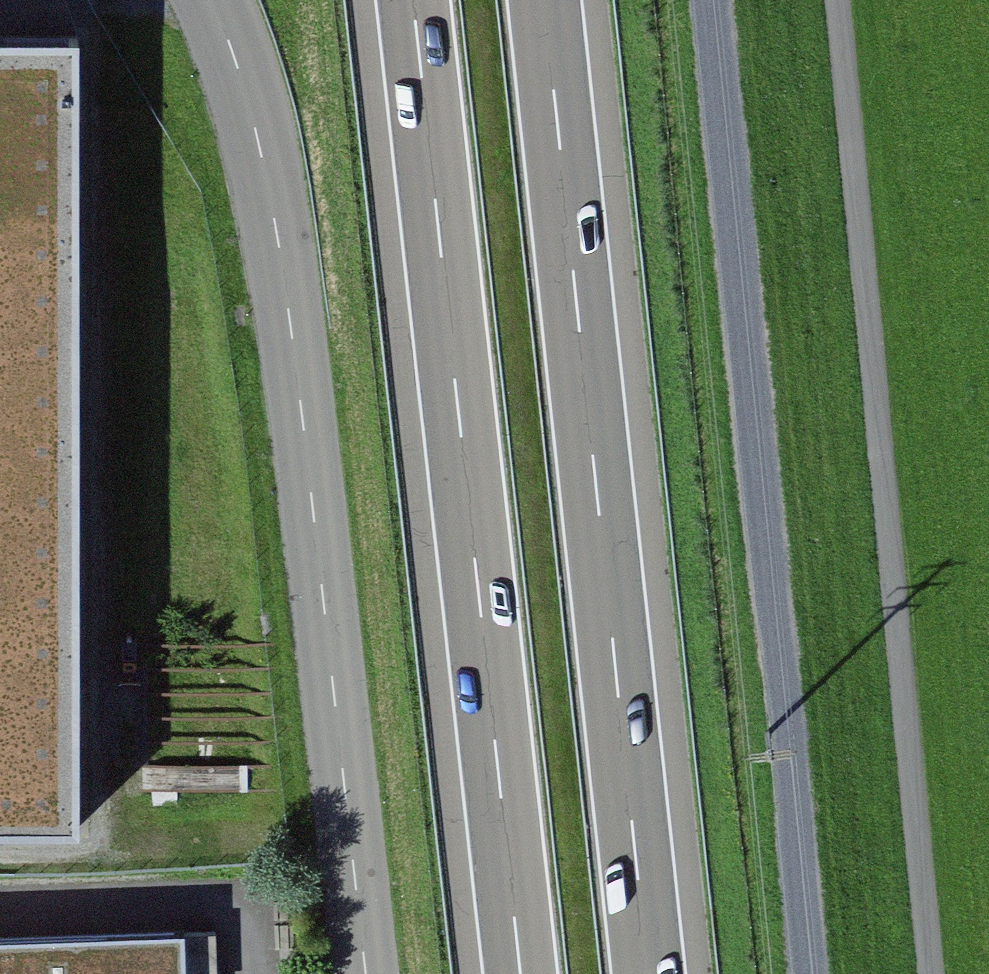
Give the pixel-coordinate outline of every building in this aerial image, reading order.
[(95,821),(92,31),(0,32),(0,821),(95,821)] [(0,942),(0,973),(207,973),(206,935),(0,942)]
